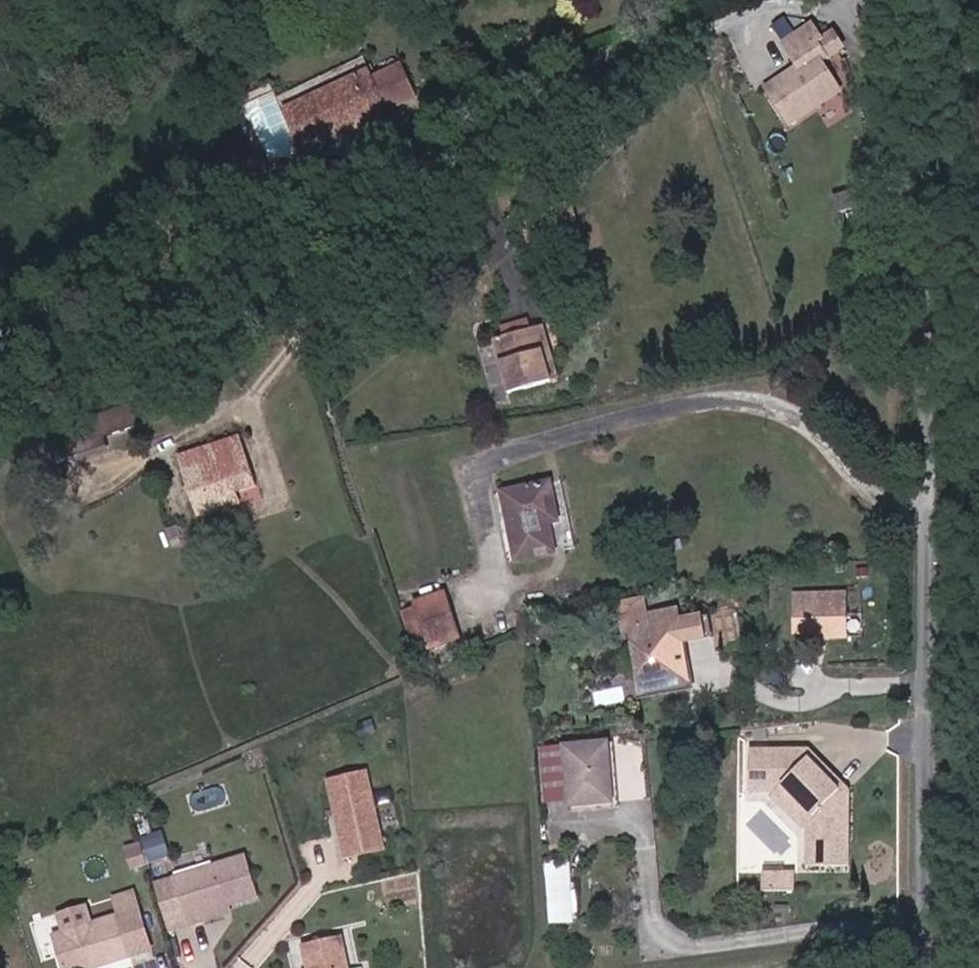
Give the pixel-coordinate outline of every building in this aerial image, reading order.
[(824,40),(814,24),(785,43),(802,68),(769,89),(792,124),(842,91),(823,61),(844,48),(834,34),(824,40)] [(391,62),(387,65),(370,73),(364,64),(277,103),(296,144),(341,123),(344,129),(360,121),(358,116),(383,104),(382,102),(404,93),(391,62)] [(250,193),(286,178),(276,157),(261,164),(256,151),(237,158),(239,159),(238,162),(236,163),(239,172),(242,172),(243,176),(234,180),(238,190),(247,186),(250,193)] [(500,396),(543,382),(526,328),(520,331),(516,321),(501,326),(504,335),(494,339),(482,342),(500,396)] [(491,330),(494,339),(504,335),(501,326),(491,330)] [(532,326),(526,328),(543,382),(549,380),(532,326)] [(106,449),(102,439),(140,422),(131,401),(43,440),(56,469),(106,449)] [(214,493),(233,487),(253,478),(236,438),(176,465),(198,521),(221,512),(214,493)] [(509,565),(550,557),(545,526),(542,513),(555,511),(551,486),(498,498),(509,565)] [(240,506),(233,487),(214,493),(221,512),(240,506)] [(555,511),(542,513),(545,526),(557,524),(555,511)] [(425,638),(456,627),(441,582),(410,592),(425,638)] [(416,641),(425,638),(410,592),(401,595),(416,641)] [(852,636),(851,596),(797,595),(797,636),(852,636)] [(649,638),(631,643),(632,648),(640,683),(648,688),(652,703),(673,698),(682,696),(679,681),(688,679),(676,622),(646,629),(649,638)] [(640,683),(632,648),(626,650),(619,663),(624,686),(635,692),(640,712),(675,704),(673,698),(652,703),(648,688),(640,683)] [(740,755),(741,787),(782,787),(811,819),(811,870),(846,871),(847,853),(839,853),(840,795),(799,750),(740,755)] [(840,795),(839,853),(847,853),(850,797),(811,750),(799,750),(840,795)] [(589,769),(547,774),(553,839),(597,834),(589,769)] [(389,850),(368,774),(329,784),(339,818),(343,816),(346,825),(342,830),(350,861),(389,850)] [(537,840),(553,839),(547,774),(531,776),(537,840)] [(804,869),(811,870),(811,819),(782,787),(741,787),(742,793),(775,793),(771,797),(801,831),(805,829),(804,869)] [(140,865),(133,843),(120,848),(127,869),(140,865)] [(226,907),(255,897),(242,856),(170,881),(186,928),(202,923),(200,916),(226,907)] [(552,866),(551,921),(578,921),(578,866),(552,866)] [(790,894),(791,875),(758,874),(758,893),(790,894)] [(119,924),(138,918),(129,892),(110,898),(116,916),(90,924),(62,934),(50,938),(60,967),(95,967),(129,956),(119,924)] [(90,924),(84,906),(56,915),(62,934),(90,924)] [(228,913),(226,907),(200,916),(202,923),(228,913)] [(149,949),(138,918),(119,924),(129,956),(149,949)] [(341,937),(304,948),(309,967),(350,967),(341,937)]
